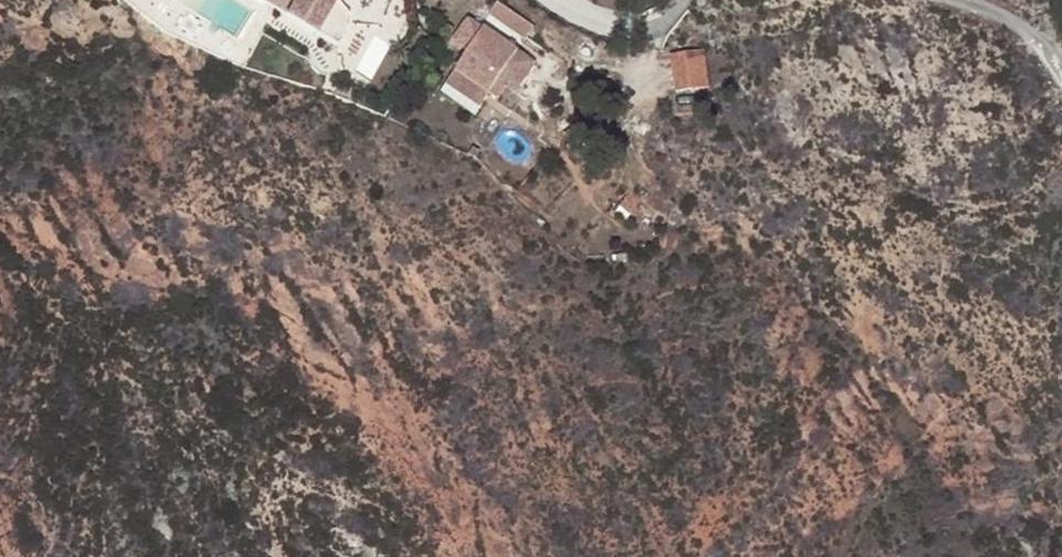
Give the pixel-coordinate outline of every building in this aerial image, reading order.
[(261,3),(270,8),(307,27),(340,44),(349,26),(349,17),(345,9),(339,2),(335,0),(263,0),(261,3)] [(537,23),(499,0),(496,0),(486,16),(527,40),(537,23)] [(307,27),(270,8),(267,13),(304,33),(307,27)] [(468,16),(450,42),(466,53),(453,71),(488,95),(519,48),(484,25),(483,27),(468,16)] [(708,48),(672,50),(675,89),(711,87),(708,48)]
